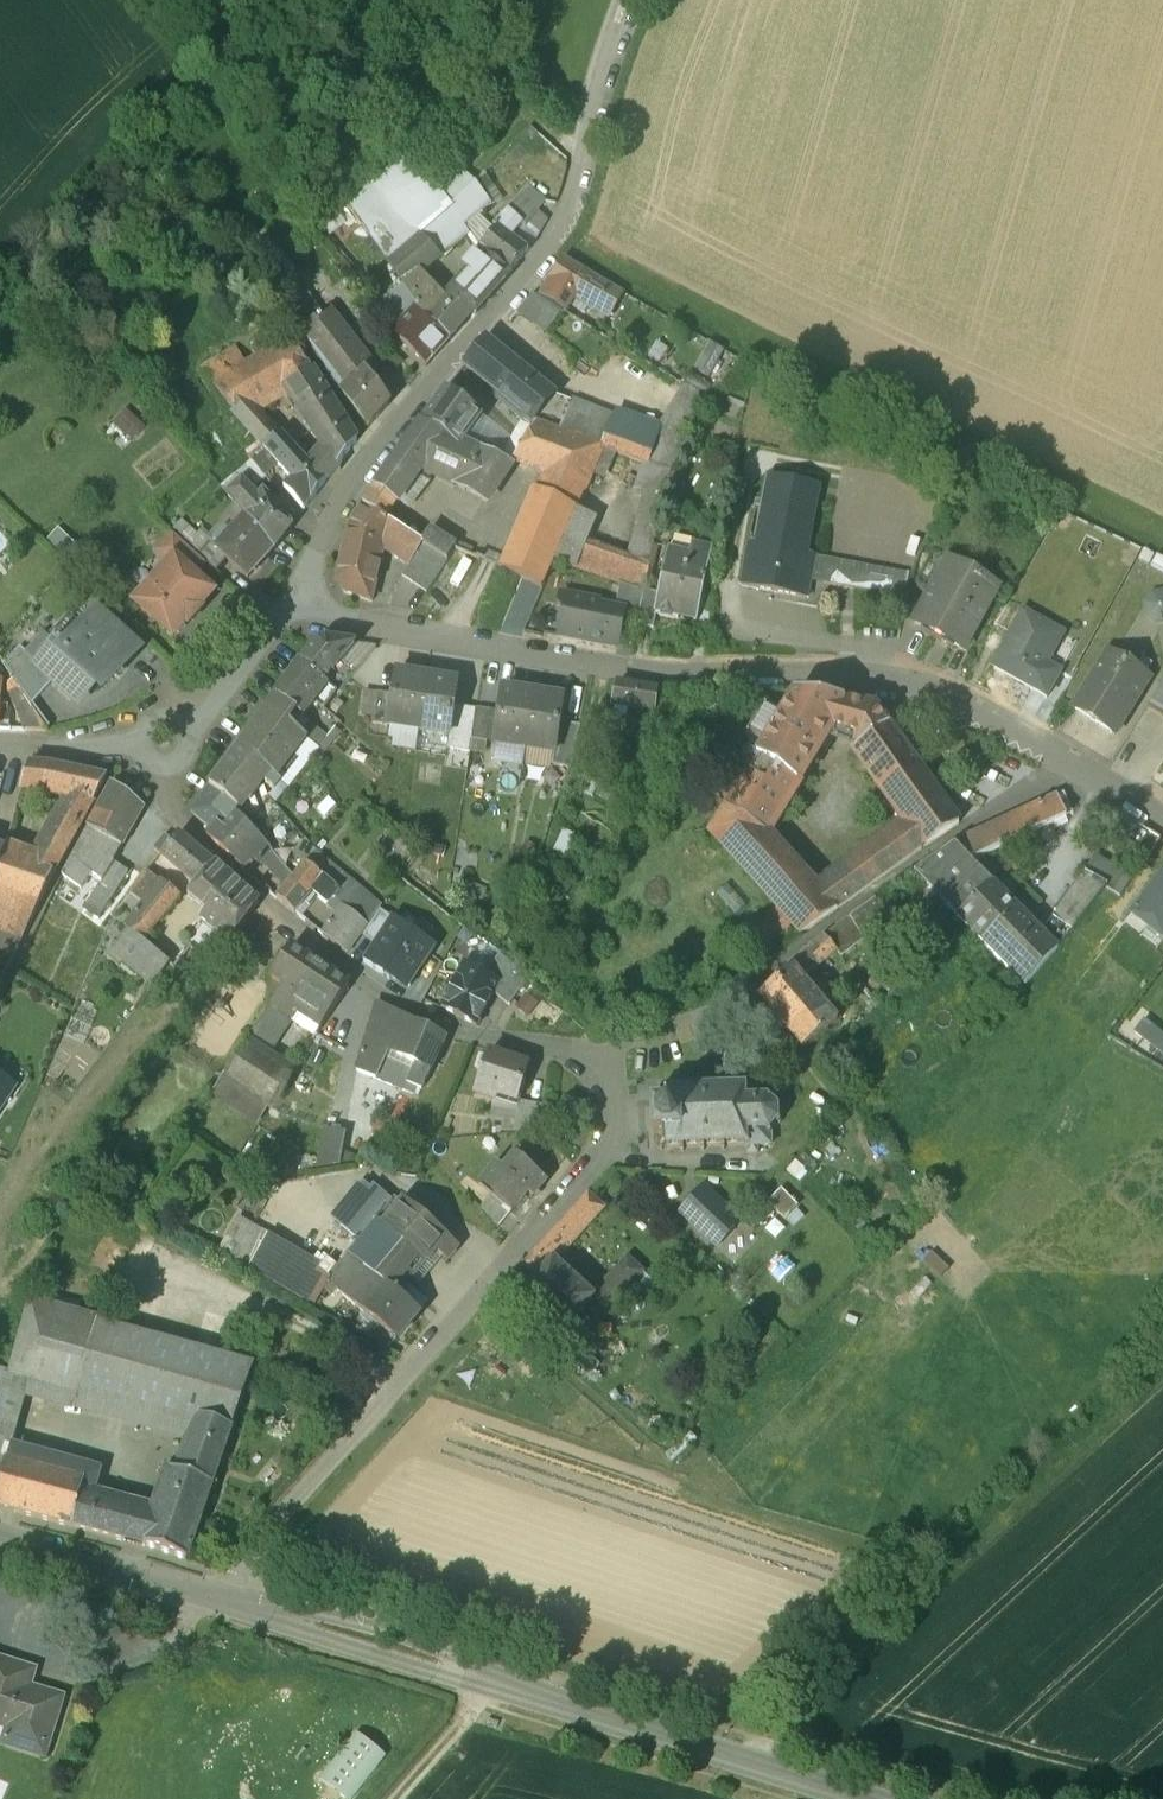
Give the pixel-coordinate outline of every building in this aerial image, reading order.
[(431,180),(368,235),(388,264),(418,237),(450,209),(452,207),(431,180)] [(452,207),(450,209),(464,229),(493,208),(475,183),(452,207)] [(543,201),(527,187),(506,210),(521,222),(518,225),(527,231),(529,228),(537,234),(539,232),(546,219),(535,211),(543,201)] [(464,229),(450,209),(418,237),(434,253),(440,257),(469,236),(464,229)] [(506,210),(492,227),(494,228),(492,230),(494,232),(478,251),(484,255),(507,273),(526,250),(508,237),(518,225),(521,222),(506,210)] [(418,237),(388,264),(396,275),(404,285),(410,295),(417,305),(432,318),(429,322),(449,339),(484,300),(462,279),(445,299),(438,293),(433,298),(415,278),(420,272),(435,262),(430,257),(434,253),(418,237)] [(440,257),(434,253),(430,257),(435,262),(440,257)] [(484,255),(465,278),(487,296),(507,273),(484,255)] [(610,288),(563,259),(546,283),(595,311),(598,306),(610,288)] [(396,275),(386,283),(393,293),(404,285),(396,275)] [(621,293),(610,288),(598,306),(609,313),(621,293)] [(561,312),(530,293),(516,311),(545,333),(561,312)] [(410,295),(403,301),(411,311),(417,305),(410,295)] [(315,304),(293,318),(302,333),(325,318),(315,304)] [(411,311),(396,327),(405,336),(400,341),(427,365),(449,339),(429,322),(432,318),(417,305),(411,311)] [(331,323),(308,342),(319,359),(341,341),(331,323)] [(323,389),(291,338),(214,385),(267,450),(281,438),(257,406),(288,388),(299,405),(323,389)] [(341,341),(319,359),(333,379),(368,426),(389,404),(366,374),(373,368),(359,349),(350,356),(341,341)] [(548,393),(485,341),(464,365),(535,423),(541,424),(561,432),(571,401),(548,393)] [(682,384),(654,431),(571,401),(561,432),(602,448),(646,465),(672,475),(712,402),(682,384)] [(336,410),(323,389),(299,405),(328,449),(310,467),(325,480),(356,441),(336,410)] [(482,416),(445,389),(422,421),(449,439),(459,446),(465,441),(482,416)] [(113,423),(131,442),(147,427),(129,408),(113,423)] [(449,439),(422,421),(398,454),(364,503),(385,517),(429,463),(449,439)] [(561,432),(541,424),(535,423),(521,448),(511,465),(533,462),(543,474),(543,475),(583,492),(602,448),(561,432)] [(292,449),(281,438),(267,450),(277,461),(292,449)] [(498,458),(465,441),(459,446),(449,439),(429,463),(463,482),(460,486),(489,502),(511,465),(498,458)] [(521,448),(508,441),(498,458),(511,465),(521,448)] [(306,463),(292,449),(277,461),(293,482),(285,489),(304,509),(325,480),(310,467),(306,463)] [(262,454),(253,462),(261,471),(270,463),(262,454)] [(629,559),(584,542),(594,518),(575,510),(553,559),(620,582),(643,590),(648,566),(672,475),(646,465),(637,489),(645,492),(629,559)] [(583,492),(543,475),(502,568),(542,585),(553,559),(575,510),(583,492)] [(768,479),(755,545),(749,544),(742,587),(805,598),(808,581),(813,556),(806,555),(817,487),(768,479)] [(264,494),(259,499),(243,485),(230,496),(247,515),(274,546),(292,527),(264,494)] [(385,517),(364,503),(349,526),(337,578),(343,590),(371,600),(384,548),(408,565),(423,542),(421,541),(385,517)] [(274,546),(247,515),(217,548),(249,575),(274,546)] [(206,541),(182,520),(172,531),(174,533),(200,556),(212,542),(208,539),(206,541)] [(456,547),(429,529),(421,541),(423,542),(448,559),(456,547)] [(200,556),(174,533),(158,551),(172,562),(176,558),(194,574),(205,561),(200,556)] [(448,559),(423,542),(408,565),(402,574),(426,591),(448,559)] [(689,554),(669,550),(660,593),(656,615),(657,615),(696,623),(703,592),(712,547),(692,542),(689,554)] [(931,552),(915,581),(931,590),(946,564),(947,561),(931,552)] [(908,573),(813,556),(808,581),(904,598),(908,573)] [(176,558),(172,562),(137,601),(173,634),(186,619),(188,621),(202,606),(199,604),(212,590),(194,574),(176,558)] [(931,590),(914,622),(964,649),(996,591),(946,564),(931,590)] [(643,590),(620,582),(615,607),(624,609),(622,619),(636,622),(643,590)] [(1143,608),(1162,622),(1162,591),(1157,587),(1143,608)] [(660,593),(643,590),(636,622),(636,624),(655,627),(657,615),(656,615),(660,593)] [(714,595),(703,592),(696,623),(711,626),(714,595)] [(598,600),(561,593),(559,603),(564,610),(559,635),(617,646),(622,619),(624,609),(615,607),(597,604),(598,600)] [(1021,613),(1010,632),(1012,634),(994,667),(1045,696),(1058,673),(1045,665),(1062,636),(1021,613)] [(95,615),(85,627),(84,626),(74,637),(75,638),(64,651),(63,653),(95,681),(92,683),(101,690),(114,675),(115,676),(124,666),(123,665),(135,650),(95,615)] [(95,681),(63,653),(64,651),(46,635),(29,654),(28,655),(54,678),(78,699),(92,683),(95,681)] [(356,641),(328,638),(320,641),(301,662),(326,682),(338,693),(356,670),(341,658),(356,641)] [(54,678),(28,655),(29,654),(19,645),(3,663),(13,676),(32,703),(54,678)] [(1148,680),(1107,655),(1074,708),(1114,733),(1148,680)] [(301,662),(275,694),(296,711),(301,715),(308,706),(313,700),(325,709),(338,693),(326,682),(301,662)] [(426,675),(396,671),(393,693),(388,724),(418,729),(426,675)] [(456,680),(426,675),(418,729),(448,733),(452,704),(456,680)] [(656,687),(618,682),(613,703),(654,707),(656,687)] [(1149,705),(1162,714),(1162,683),(1149,705)] [(44,726),(19,687),(8,692),(23,726),(44,726)] [(533,692),(503,687),(495,741),(525,745),(533,692)] [(393,693),(377,691),(373,722),(388,724),(393,693)] [(563,697),(533,692),(525,745),(553,749),(555,750),(560,719),(563,697)] [(845,700),(796,692),(782,714),(764,703),(746,733),(765,743),(757,756),(796,781),(827,732),(845,700)] [(296,711),(275,694),(239,746),(267,772),(274,778),(306,737),(301,733),(287,722),(296,711)] [(959,822),(879,711),(875,705),(845,700),(827,732),(859,745),(854,748),(908,823),(817,888),(765,831),(796,781),(757,756),(708,836),(801,934),(959,822)] [(476,708),(452,704),(448,733),(446,746),(470,749),(472,737),(476,708)] [(491,708),(476,706),(476,708),(472,737),(486,740),(491,708)] [(301,715),(296,711),(287,722),(301,733),(309,721),(301,715)] [(580,723),(560,719),(555,750),(553,749),(552,760),(572,763),(580,723)] [(267,772),(239,746),(210,784),(238,806),(248,793),(251,794),(263,780),(274,789),(278,782),(274,778),(267,772)] [(105,777),(48,765),(26,763),(20,785),(67,795),(57,815),(77,826),(105,777)] [(143,806),(112,782),(87,828),(120,846),(143,806)] [(238,806),(210,784),(191,810),(212,829),(217,824),(223,828),(236,814),(233,812),(238,806)] [(1064,792),(980,829),(990,851),(1031,832),(1066,816),(1063,811),(1071,807),(1064,792)] [(236,814),(223,828),(217,824),(212,829),(206,836),(212,842),(234,860),(248,844),(254,848),(255,847),(257,849),(244,864),(248,868),(268,848),(262,841),(236,814)] [(21,937),(54,868),(77,826),(57,815),(29,863),(0,854),(0,855),(0,929),(21,937)] [(120,846),(87,828),(70,859),(91,874),(102,881),(114,862),(112,861),(120,846)] [(980,829),(965,836),(955,844),(971,860),(990,851),(980,829)] [(1031,832),(1021,836),(1024,842),(1034,838),(1031,832)] [(162,855),(174,841),(167,834),(154,849),(162,855)] [(214,865),(179,834),(174,841),(162,855),(197,885),(214,865)] [(955,844),(914,873),(956,916),(992,882),(971,860),(955,844)] [(297,874),(270,846),(248,868),(246,870),(259,881),(266,873),(282,890),(297,874)] [(91,874),(70,859),(61,875),(80,888),(91,874)] [(128,871),(114,862),(102,881),(100,884),(113,895),(128,871)] [(338,891),(306,864),(297,874),(282,890),(276,897),(295,912),(304,901),(310,904),(318,895),(328,903),(338,891)] [(257,902),(214,865),(197,885),(201,887),(193,897),(206,908),(200,916),(231,939),(257,902)] [(147,869),(130,892),(143,902),(161,880),(147,869)] [(1085,872),(1053,918),(1071,931),(1106,887),(1085,872)] [(1162,937),(1162,873),(1132,912),(1162,937)] [(143,902),(124,925),(128,929),(144,939),(180,896),(161,880),(143,902)] [(1015,905),(992,882),(956,916),(1025,986),(1058,948),(1023,913),(1028,908),(1020,900),(1015,905)] [(113,895),(100,884),(84,907),(99,916),(113,895)] [(338,891),(328,903),(337,911),(322,934),(346,953),(362,934),(379,909),(371,904),(360,919),(345,907),(355,896),(343,885),(338,891)] [(875,900),(848,920),(864,939),(876,930),(872,924),(886,912),(875,900)] [(362,934),(376,944),(392,917),(379,909),(362,934)] [(436,946),(392,917),(376,944),(365,962),(408,989),(436,946)] [(848,920),(824,937),(837,953),(836,954),(841,960),(866,941),(864,939),(848,920)] [(483,938),(468,928),(455,950),(471,959),(483,938)] [(0,929),(0,948),(13,953),(21,937),(0,929)] [(144,939),(128,929),(111,949),(152,985),(169,963),(144,939)] [(241,935),(226,956),(236,964),(251,943),(241,935)] [(824,937),(784,970),(789,975),(793,971),(802,982),(836,954),(837,953),(824,937)] [(350,985),(290,945),(271,975),(283,984),(271,1002),(288,1014),(297,1002),(326,1020),(350,985)] [(221,973),(189,948),(174,967),(169,963),(152,985),(149,989),(168,1003),(172,999),(175,999),(184,988),(193,994),(201,985),(210,989),(221,973)] [(513,967),(499,957),(485,974),(467,963),(458,978),(456,977),(441,1007),(477,1024),(493,992),(497,983),(513,967)] [(497,983),(493,992),(507,1004),(528,979),(513,967),(497,983)] [(789,975),(759,1000),(803,1052),(837,1024),(802,982),(793,971),(789,975)] [(413,1020),(379,1000),(367,1041),(398,1054),(413,1020)] [(288,1014),(271,1002),(249,1035),(274,1051),(296,1019),(288,1014)] [(446,1037),(413,1020),(398,1054),(431,1071),(446,1037)] [(431,1071),(398,1054),(367,1041),(359,1068),(416,1092),(417,1086),(424,1088),(431,1071)] [(291,1074),(243,1044),(221,1076),(269,1106),(291,1074)] [(529,1066),(490,1052),(484,1069),(482,1068),(474,1092),(497,1100),(498,1094),(514,1100),(519,1084),(523,1085),(529,1066)] [(16,1085),(0,1075),(0,1108),(16,1085)] [(722,1085),(699,1086),(699,1091),(681,1091),(681,1087),(678,1087),(677,1091),(663,1092),(659,1089),(657,1091),(661,1094),(661,1105),(658,1105),(658,1107),(652,1107),(653,1135),(659,1134),(659,1136),(662,1136),(662,1147),(660,1150),(662,1152),(665,1149),(680,1148),(680,1153),(683,1152),(683,1148),(701,1147),(701,1152),(704,1152),(704,1147),(721,1147),(721,1151),(724,1151),(724,1146),(744,1146),(747,1149),(748,1155),(757,1155),(757,1147),(770,1147),(771,1135),(769,1131),(776,1124),(780,1126),(781,1123),(777,1121),(777,1111),(781,1109),(779,1106),(775,1108),(768,1101),(769,1097),(767,1096),(765,1101),(745,1101),(745,1091),(747,1088),(745,1086),(742,1089),(722,1090),(722,1085)] [(543,1104),(527,1102),(520,1131),(535,1129),(539,1132),(543,1104)] [(323,1123),(316,1161),(340,1165),(346,1128),(323,1123)] [(516,1157),(504,1172),(497,1167),(484,1183),(498,1194),(494,1199),(511,1213),(526,1194),(532,1199),(546,1181),(516,1157)] [(740,1223),(703,1188),(680,1214),(717,1248),(740,1223)] [(795,1208),(780,1193),(769,1204),(784,1219),(795,1208)] [(592,1295),(555,1262),(567,1250),(604,1209),(588,1195),(522,1267),(536,1278),(521,1293),(563,1331),(577,1317),(595,1298),(592,1295)] [(511,1213),(494,1199),(491,1197),(481,1208),(499,1228),(511,1213)] [(366,1198),(343,1228),(362,1241),(378,1222),(386,1228),(393,1218),(366,1198)] [(269,1245),(265,1242),(249,1270),(315,1306),(327,1291),(332,1295),(336,1290),(350,1301),(365,1284),(379,1296),(387,1286),(412,1308),(421,1297),(406,1285),(447,1238),(405,1204),(393,1218),(386,1228),(378,1222),(362,1241),(340,1268),(340,1269),(332,1279),(319,1272),(269,1245)] [(251,1224),(229,1259),(249,1270),(265,1242),(269,1245),(273,1237),(251,1224)] [(626,1257),(592,1295),(595,1298),(577,1317),(591,1329),(643,1272),(626,1257)] [(340,1268),(329,1260),(319,1272),(332,1279),(340,1269),(340,1268)] [(379,1296),(365,1284),(350,1301),(366,1313),(379,1296)] [(412,1308),(387,1286),(379,1296),(366,1313),(378,1323),(398,1340),(419,1314),(412,1308)] [(98,1321),(30,1301),(10,1373),(29,1378),(29,1380),(78,1393),(98,1321)] [(254,1365),(98,1321),(78,1393),(197,1425),(201,1415),(232,1426),(254,1365)] [(398,1340),(378,1323),(367,1337),(390,1350),(398,1340)] [(599,1367),(577,1345),(565,1357),(587,1379),(599,1367)] [(0,1370),(0,1485),(8,1457),(29,1380),(29,1378),(10,1373),(0,1370)] [(232,1426),(201,1415),(197,1425),(193,1437),(225,1447),(232,1426)] [(193,1437),(185,1459),(175,1457),(155,1514),(144,1545),(187,1560),(225,1447),(193,1437)] [(42,1458),(40,1466),(8,1457),(0,1485),(0,1506),(144,1545),(155,1514),(81,1494),(86,1478),(71,1474),(73,1468),(42,1458)] [(9,1681),(14,1664),(0,1659),(0,1726),(49,1741),(63,1697),(9,1681)] [(499,1722),(488,1718),(486,1723),(497,1727),(499,1722)] [(319,1775),(349,1798),(353,1798),(389,1754),(357,1728),(319,1775)]
